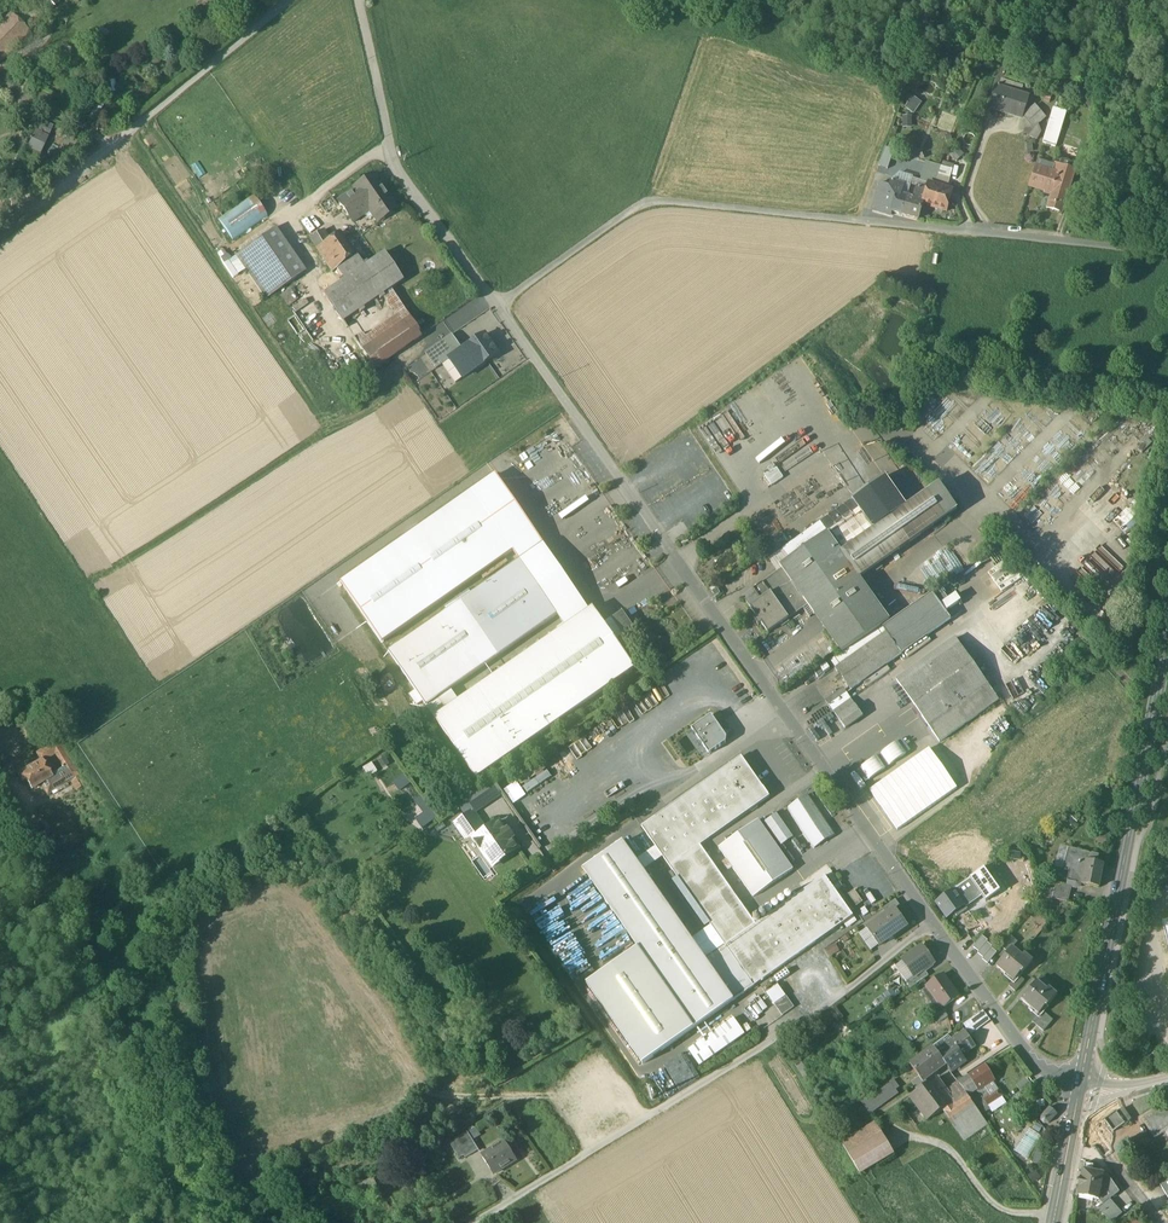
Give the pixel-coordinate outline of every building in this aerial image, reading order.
[(57,0),(41,0),(49,9),(58,1),(57,0)] [(31,31),(12,13),(0,25),(0,63),(31,31)] [(1022,85),(1005,79),(1004,82),(1000,81),(999,84),(998,84),(991,106),(1022,116),(1029,96),(1020,93),(1022,85)] [(912,111),(920,102),(913,95),(905,105),(912,111)] [(1044,115),(1036,105),(1026,114),(1035,124),(1044,115)] [(1065,113),(1053,109),(1043,142),(1055,146),(1065,113)] [(1035,124),(1026,114),(1023,117),(1032,126),(1035,124)] [(911,126),(911,115),(902,115),(902,126),(911,126)] [(34,128),(25,147),(40,154),(49,135),(34,128)] [(961,153),(956,147),(949,153),(954,160),(961,153)] [(883,154),(876,171),(884,174),(890,156),(883,154)] [(940,166),(925,162),(920,181),(932,184),(937,174),(940,166)] [(1067,167),(1060,165),(1060,164),(1054,162),(1052,170),(1036,165),(1029,185),(1051,192),(1046,208),(1062,213),(1077,164),(1069,162),(1067,167)] [(943,167),(940,166),(937,174),(950,178),(952,169),(943,167)] [(950,178),(937,174),(932,184),(932,185),(947,189),(950,178)] [(373,175),(354,189),(338,201),(350,218),(366,207),(376,221),(395,208),(373,175)] [(890,180),(888,186),(880,184),(872,210),(890,215),(890,212),(902,215),(907,198),(901,196),(905,184),(890,180)] [(932,185),(928,183),(923,201),(922,204),(936,208),(936,209),(937,211),(942,213),(944,212),(944,211),(945,211),(951,190),(947,189),(932,185)] [(926,189),(919,187),(915,199),(923,201),(926,189)] [(252,194),(218,219),(233,241),(268,216),(252,194)] [(318,203),(325,213),(337,205),(330,195),(318,203)] [(915,199),(907,198),(902,215),(918,219),(922,204),(923,201),(915,199)] [(274,227),(234,255),(264,299),(304,271),(274,227)] [(339,232),(327,239),(321,230),(310,238),(322,255),(323,254),(328,260),(326,262),(332,271),(354,253),(339,232)] [(383,253),(368,264),(366,262),(362,264),(363,267),(353,274),(343,281),(342,278),(338,281),(339,283),(323,294),(342,322),(358,311),(359,313),(363,310),(362,308),(377,298),(379,300),(383,297),(384,297),(382,294),(390,289),(402,281),(383,253)] [(356,256),(346,263),(353,274),(363,267),(362,264),(356,256)] [(346,263),(336,270),(342,278),(343,281),(353,274),(346,263)] [(298,299),(290,288),(280,295),(288,306),(298,299)] [(404,311),(390,289),(382,294),(384,297),(383,297),(396,316),(404,311)] [(396,316),(356,344),(374,369),(421,336),(404,311),(396,316)] [(485,335),(467,348),(480,365),(498,353),(485,335)] [(426,354),(437,369),(450,360),(458,354),(463,351),(452,336),(426,354)] [(480,365),(467,348),(463,351),(458,354),(470,372),(480,365)] [(470,372),(458,354),(450,360),(463,377),(470,372)] [(777,468),(765,477),(771,486),(784,478),(777,468)] [(338,580),(382,640),(509,548),(520,561),(544,544),(489,471),(338,580)] [(839,550),(838,551),(838,550),(817,565),(816,566),(838,598),(839,597),(860,582),(861,581),(859,578),(869,571),(879,564),(909,543),(892,518),(907,508),(884,477),(853,500),(860,510),(827,533),(842,552),(841,553),(839,550)] [(564,516),(589,501),(579,485),(554,500),(564,516)] [(940,485),(907,508),(892,518),(909,543),(957,511),(940,485)] [(853,500),(820,523),(827,533),(860,510),(853,500)] [(1113,517),(1122,532),(1137,523),(1128,508),(1113,517)] [(827,533),(780,566),(781,568),(792,583),(816,566),(817,565),(838,550),(838,551),(839,550),(841,553),(842,552),(827,533)] [(589,610),(544,544),(520,561),(557,614),(565,626),(589,610)] [(520,561),(459,603),(496,656),(557,614),(520,561)] [(816,566),(792,583),(805,601),(812,611),(814,615),(838,598),(816,566)] [(781,568),(742,595),(750,606),(771,592),(785,582),(788,586),(792,583),(781,568)] [(838,598),(814,615),(843,654),(882,627),(883,628),(890,623),(861,581),(860,582),(839,597),(838,598)] [(792,583),(788,586),(785,582),(771,592),(787,614),(805,601),(792,583)] [(715,585),(710,589),(715,596),(720,593),(715,585)] [(940,588),(932,593),(937,600),(945,595),(940,588)] [(771,592),(750,606),(757,617),(754,619),(759,625),(762,623),(768,633),(788,619),(790,618),(787,614),(771,592)] [(890,623),(883,628),(886,633),(901,654),(903,653),(928,636),(951,620),(945,612),(940,605),(937,600),(932,593),(890,623)] [(956,595),(940,605),(945,612),(960,601),(956,595)] [(790,618),(788,619),(793,625),(812,611),(805,601),(787,614),(790,618)] [(459,603),(388,652),(426,705),(496,656),(459,603)] [(565,626),(434,717),(476,778),(635,668),(593,607),(589,610),(565,626)] [(622,611),(610,619),(622,636),(634,628),(622,611)] [(843,654),(831,661),(836,669),(886,633),(883,628),(882,627),(843,654)] [(886,633),(836,669),(851,690),(862,682),(886,665),(901,654),(886,633)] [(1026,633),(1006,647),(1017,663),(1037,649),(1026,633)] [(907,658),(931,641),(928,636),(903,653),(907,658)] [(955,638),(896,680),(928,726),(987,684),(955,638)] [(866,687),(890,670),(886,665),(862,682),(866,687)] [(928,726),(939,742),(999,700),(987,684),(928,726)] [(846,693),(828,706),(833,711),(850,699),(846,693)] [(850,699),(833,711),(845,729),(863,716),(850,699)] [(712,728),(698,738),(709,754),(725,742),(726,737),(717,724),(712,728)] [(902,739),(857,772),(866,783),(910,751),(902,739)] [(929,749),(870,790),(898,830),(957,789),(929,749)] [(74,770),(62,750),(54,754),(66,775),(74,770)] [(769,797),(741,756),(721,770),(749,811),(769,797)] [(41,762),(21,774),(25,781),(31,791),(40,785),(47,796),(57,789),(51,779),(41,762)] [(66,775),(59,779),(63,786),(78,777),(74,770),(66,775)] [(721,770),(642,826),(656,847),(663,856),(670,867),(701,846),(749,811),(721,770)] [(403,774),(391,783),(398,791),(409,783),(403,774)] [(59,779),(57,776),(51,779),(57,789),(63,786),(59,779)] [(512,803),(525,794),(515,780),(502,789),(512,803)] [(814,848),(835,834),(808,795),(787,808),(814,848)] [(422,813),(414,819),(421,829),(435,818),(419,796),(412,801),(422,813)] [(472,813),(456,824),(465,837),(481,826),(472,813)] [(759,820),(725,845),(761,894),(795,869),(759,820)] [(498,822),(476,838),(486,852),(484,853),(490,862),(502,854),(504,858),(517,849),(510,839),(513,838),(507,830),(505,832),(498,822)] [(636,861),(623,842),(583,870),(637,947),(694,1028),(734,1000),(711,967),(643,870),(636,861)] [(756,924),(701,846),(670,867),(725,945),(756,924)] [(656,847),(636,861),(643,870),(663,856),(656,847)] [(1098,856),(1068,848),(1062,870),(1068,872),(1066,882),(1081,885),(1086,861),(1097,863),(1098,856)] [(1086,861),(1081,885),(1098,888),(1103,864),(1097,863),(1086,861)] [(1057,870),(1056,878),(1065,879),(1066,872),(1057,870)] [(980,871),(969,878),(976,888),(987,881),(980,871)] [(825,875),(813,883),(842,924),(853,916),(825,875)] [(969,878),(961,884),(972,900),(980,894),(976,888),(969,878)] [(842,924),(813,883),(756,924),(725,945),(731,953),(754,986),(842,924)] [(1068,902),(1072,887),(1056,883),(1052,899),(1068,902)] [(972,900),(961,884),(953,890),(964,906),(972,900)] [(863,902),(854,889),(847,894),(855,906),(863,902)] [(953,890),(935,902),(946,918),(964,906),(953,890)] [(896,900),(883,909),(887,914),(895,909),(895,910),(900,906),(896,900)] [(887,914),(867,929),(879,946),(907,926),(895,910),(895,909),(887,914)] [(974,948),(979,952),(988,941),(982,937),(974,948)] [(1010,937),(1000,948),(1007,953),(1011,949),(1017,943),(1010,937)] [(978,953),(983,958),(992,947),(987,943),(979,952),(978,953)] [(921,946),(902,960),(914,976),(914,977),(924,970),(933,963),(921,946)] [(643,1064),(694,1028),(637,947),(595,975),(587,981),(585,983),(643,1064)] [(983,959),(988,963),(997,953),(992,949),(983,958),(983,959)] [(1011,949),(1007,953),(995,967),(1013,982),(1013,983),(1018,977),(1020,974),(1021,975),(1032,962),(1023,955),(1021,957),(1011,949)] [(754,986),(731,953),(711,967),(734,1000),(754,986)] [(581,972),(587,981),(595,975),(589,966),(581,972)] [(924,970),(914,977),(914,976),(906,982),(910,988),(928,976),(924,970)] [(943,974),(926,986),(942,1009),(959,996),(943,974)] [(1018,977),(1013,983),(1013,982),(1008,987),(1014,993),(1024,982),(1018,977)] [(774,978),(760,987),(765,995),(779,985),(774,978)] [(1046,991),(1036,983),(1020,1001),(1037,1015),(1038,1016),(1041,1012),(1044,1007),(1046,1009),(1056,996),(1048,989),(1046,991)] [(794,1007),(785,995),(773,1003),(782,1015),(794,1007)] [(971,1033),(990,1019),(982,1009),(964,1023),(971,1033)] [(943,1010),(932,1018),(936,1024),(948,1016),(943,1010)] [(1052,1021),(1041,1012),(1038,1016),(1037,1015),(1031,1023),(1043,1032),(1052,1021)] [(734,1018),(697,1043),(708,1060),(745,1034),(734,1018)] [(965,1031),(951,1041),(961,1055),(962,1055),(975,1046),(965,1031)] [(951,1041),(937,1051),(946,1065),(951,1072),(966,1061),(962,1055),(961,1055),(951,1041)] [(932,1048),(910,1065),(918,1077),(922,1082),(945,1065),(932,1048)] [(808,1072),(797,1055),(790,1059),(802,1077),(805,1075),(808,1072)] [(984,1067),(969,1077),(969,1078),(977,1090),(981,1087),(993,1080),(984,1067)] [(918,1077),(911,1082),(917,1091),(925,1086),(922,1082),(918,1077)] [(977,1090),(969,1078),(960,1083),(959,1083),(965,1093),(968,1096),(973,1093),(977,1090)] [(917,1091),(909,1097),(927,1121),(942,1110),(950,1105),(950,1104),(946,1094),(934,1079),(925,1086),(917,1091)] [(898,1088),(893,1080),(889,1082),(890,1084),(891,1084),(895,1090),(898,1088)] [(959,1083),(954,1086),(961,1096),(965,1093),(959,1083)] [(890,1084),(869,1099),(868,1098),(861,1103),(869,1114),(897,1094),(895,1090),(891,1084),(890,1084)] [(985,1089),(982,1090),(981,1087),(977,1090),(981,1096),(983,1099),(989,1095),(985,1089)] [(989,1095),(983,1099),(987,1105),(1002,1096),(998,1089),(989,1095)] [(950,1105),(942,1110),(952,1125),(976,1108),(968,1096),(965,1093),(961,1096),(950,1104),(950,1105)] [(1056,1114),(1050,1108),(1049,1107),(1049,1108),(1041,1116),(1041,1117),(1041,1120),(1040,1120),(1041,1121),(1043,1123),(1043,1124),(1044,1124),(1047,1123),(1048,1124),(1048,1123),(1056,1115),(1057,1115),(1056,1114)] [(976,1108),(952,1125),(964,1140),(987,1124),(976,1108)] [(1116,1112),(1104,1120),(1113,1132),(1125,1123),(1124,1123),(1130,1119),(1121,1108),(1116,1113),(1116,1112)] [(1158,1109),(1143,1119),(1154,1138),(1167,1129),(1167,1108),(1161,1113),(1158,1109)] [(874,1123),(840,1144),(859,1175),(893,1154),(874,1123)] [(1014,1150),(1027,1157),(1038,1133),(1025,1127),(1014,1150)] [(479,1150),(468,1133),(455,1141),(464,1157),(466,1159),(479,1150)] [(464,1157),(455,1141),(450,1144),(460,1159),(464,1157)] [(505,1141),(482,1156),(494,1175),(517,1160),(505,1141)] [(1093,1165),(1084,1163),(1083,1170),(1091,1172),(1093,1165)] [(1083,1170),(1082,1170),(1077,1194),(1099,1199),(1102,1181),(1104,1174),(1091,1172),(1083,1170)] [(1118,1192),(1107,1175),(1104,1174),(1102,1181),(1105,1186),(1112,1197),(1118,1192)] [(1159,1183),(1167,1198),(1167,1178),(1159,1183)] [(1109,1199),(1098,1207),(1111,1222),(1121,1214),(1109,1199)]
